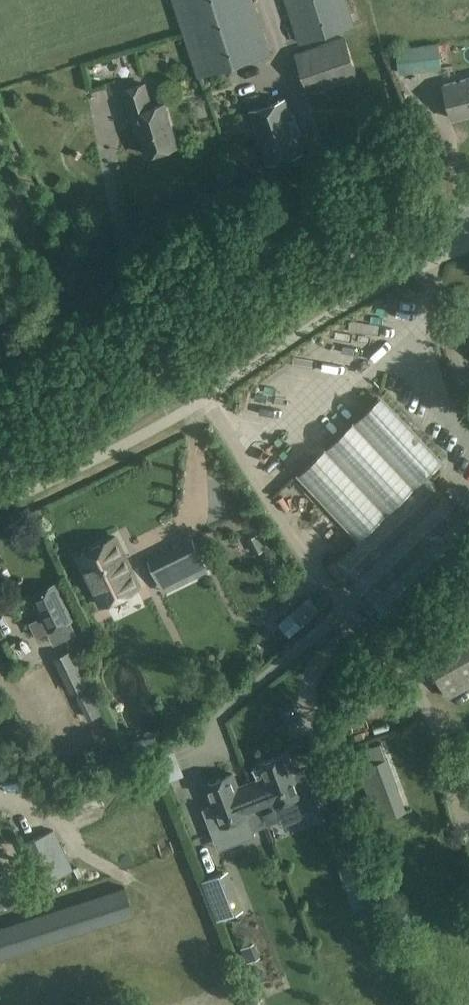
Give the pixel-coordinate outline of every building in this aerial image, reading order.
[(198,77),(271,52),(254,0),(173,0),(198,77)] [(299,43),(355,26),(346,0),(286,0),(299,43)] [(360,77),(346,35),(295,52),(310,95),(360,77)] [(440,47),(439,43),(397,47),(397,48),(401,73),(415,72),(442,68),(440,47)] [(444,85),(453,118),(468,113),(468,112),(468,78),(444,85)] [(145,84),(123,91),(136,129),(138,128),(146,154),(178,145),(165,103),(148,108),(145,99),(149,98),(145,84)] [(286,100),(251,111),(268,163),(303,151),(298,137),(302,136),(298,122),(294,124),(286,100)] [(359,539),(425,476),(444,458),(383,394),(299,473),(359,539)] [(340,561),(391,618),(468,544),(468,525),(427,480),(340,561)] [(270,546),(262,532),(249,538),(257,553),(270,546)] [(139,586),(115,537),(77,555),(101,605),(139,586)] [(174,547),(186,573),(204,564),(192,538),(174,547)] [(275,566),(267,570),(272,580),(280,576),(275,566)] [(55,586),(31,597),(40,616),(27,622),(34,636),(47,630),(48,632),(71,621),(55,586)] [(290,613),(301,625),(320,608),(307,595),(290,613)] [(423,655),(449,700),(468,689),(468,629),(423,655)] [(55,659),(72,694),(77,691),(90,685),(91,684),(74,650),(55,659)] [(105,714),(93,691),(80,697),(78,698),(89,721),(105,714)] [(238,719),(253,747),(284,731),(265,695),(251,702),(255,710),(238,719)] [(379,821),(410,810),(384,741),(354,753),(379,821)] [(269,783),(255,788),(270,822),(284,817),(282,812),(320,797),(308,767),(297,772),(289,751),(261,762),(269,783)] [(270,822),(255,788),(242,793),(234,773),(206,784),(215,804),(205,808),(215,831),(251,817),(255,828),(270,822)] [(115,787),(116,791),(127,787),(125,783),(122,775),(112,778),(115,787)] [(40,884),(73,869),(54,829),(21,844),(40,884)] [(339,867),(349,894),(366,888),(356,861),(339,867)] [(223,917),(238,911),(222,872),(208,878),(223,917)] [(0,925),(0,956),(134,914),(125,886),(0,925)] [(246,948),(250,959),(262,955),(257,944),(246,948)]
